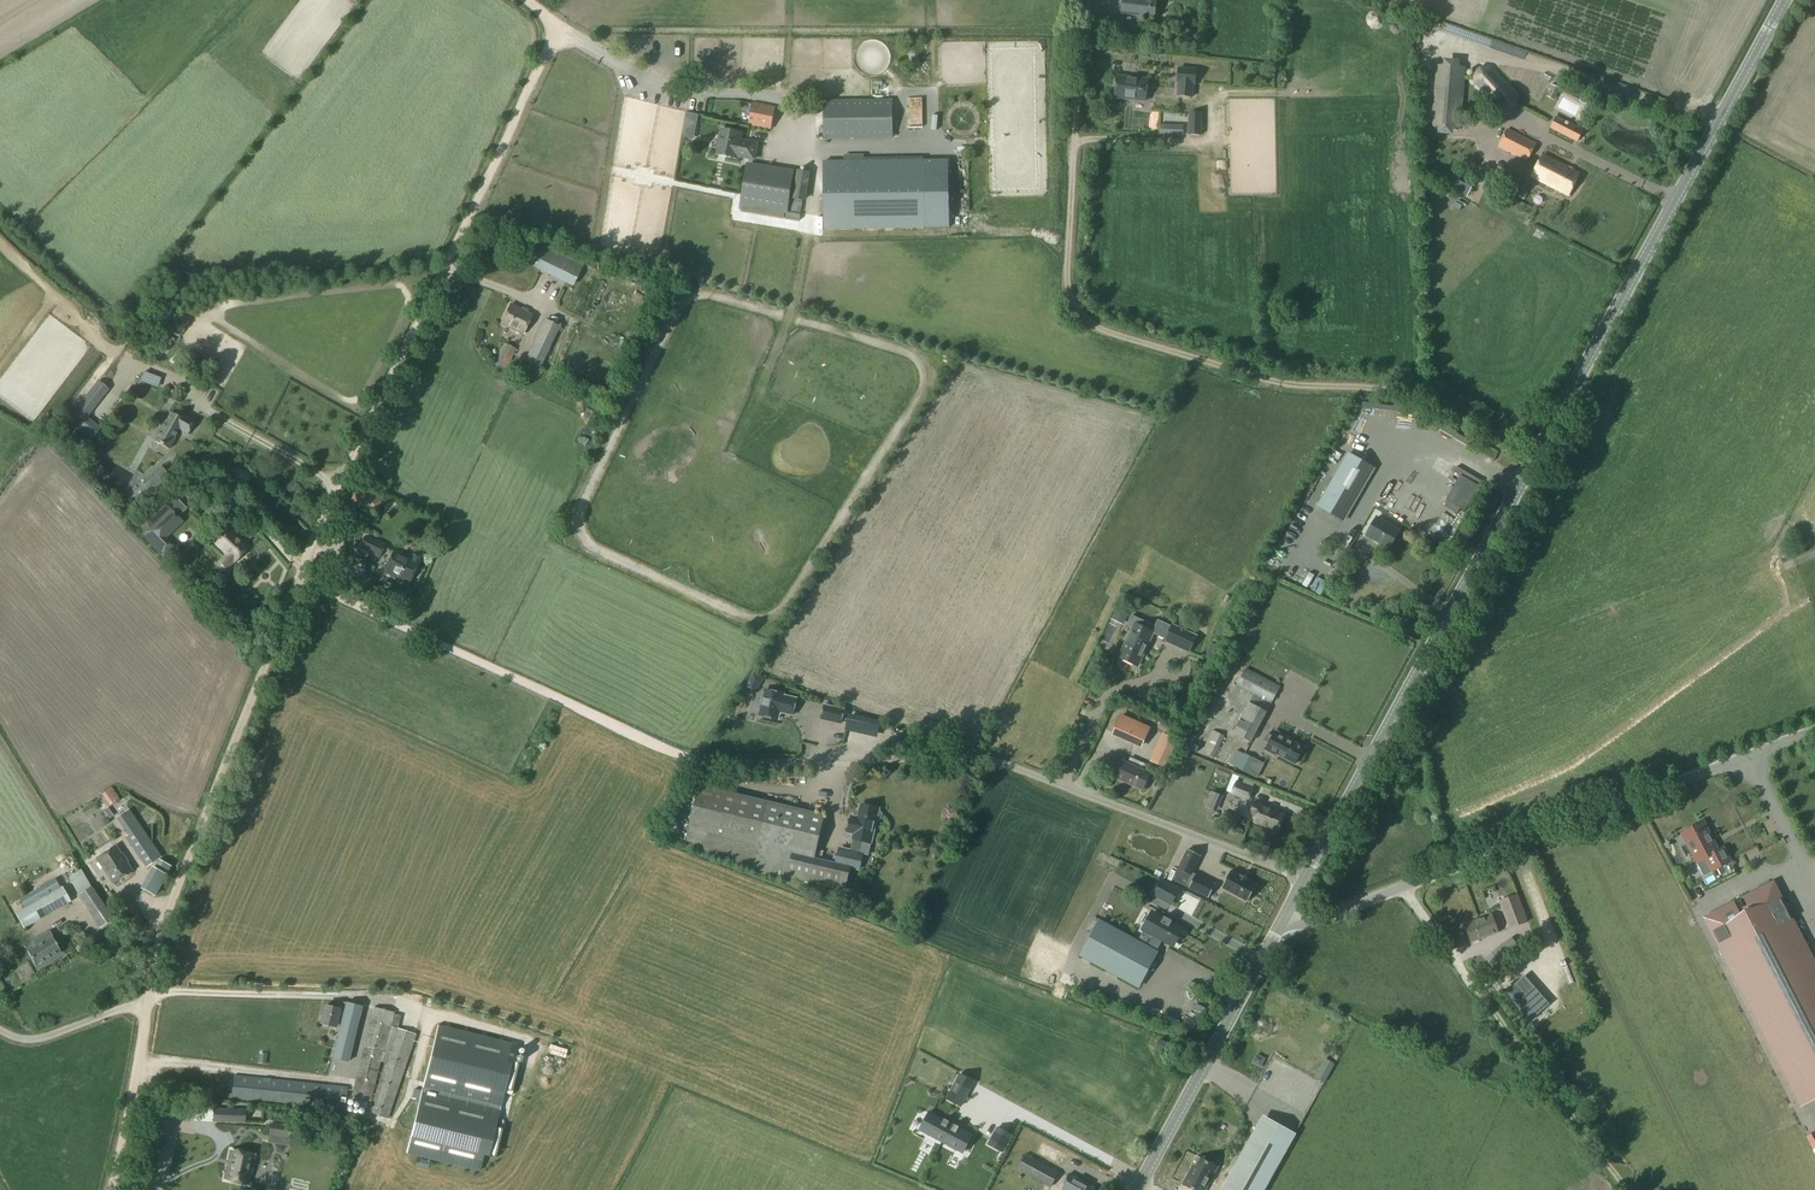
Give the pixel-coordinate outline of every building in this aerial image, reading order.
[(1123,14),(1155,17),(1157,0),(1124,0),(1123,14)] [(1473,72),(1473,83),(1500,112),(1511,111),(1517,106),(1518,95),(1491,66),(1480,66),(1473,72)] [(1198,68),(1182,67),(1181,81),(1189,82),(1187,104),(1196,105),(1198,68)] [(1436,67),(1431,126),(1460,128),(1465,69),(1436,67)] [(1120,76),(1118,99),(1149,101),(1150,79),(1120,76)] [(893,99),(824,100),(824,138),(893,137),(893,99)] [(752,104),(749,124),(772,128),(776,109),(752,104)] [(1293,115),(1294,106),(1284,105),(1284,114),(1293,115)] [(1201,114),(1189,114),(1189,137),(1200,137),(1201,114)] [(1555,116),(1549,128),(1577,142),(1583,131),(1555,116)] [(1161,135),(1183,136),(1183,127),(1161,127),(1161,135)] [(1502,127),(1494,144),(1498,146),(1498,147),(1527,162),(1537,143),(1507,129),(1502,127)] [(724,130),(719,155),(739,158),(739,156),(757,159),(760,144),(742,141),(743,133),(724,130)] [(1542,155),(1531,178),(1568,196),(1579,174),(1542,155)] [(925,226),(924,173),(864,174),(864,160),(844,160),(845,174),(825,174),(825,227),(925,226)] [(747,161),(740,204),(787,212),(794,169),(747,161)] [(1443,176),(1442,166),(1433,167),(1435,177),(1443,176)] [(797,171),(793,200),(803,201),(807,172),(797,171)] [(543,249),(534,269),(573,287),(582,267),(543,249)] [(511,306),(502,324),(523,334),(531,316),(511,306)] [(534,340),(524,362),(540,369),(560,326),(545,320),(536,341),(534,340)] [(504,343),(494,365),(506,371),(516,349),(504,343)] [(142,373),(137,379),(156,386),(158,379),(142,373)] [(172,390),(186,394),(189,387),(175,382),(172,390)] [(105,388),(99,383),(77,410),(78,411),(70,420),(80,428),(79,429),(96,442),(101,435),(84,422),(83,415),(105,388)] [(166,420),(153,441),(168,450),(175,439),(174,438),(178,431),(187,436),(195,422),(177,411),(174,415),(171,413),(167,421),(166,420)] [(1474,441),(1472,446),(1485,451),(1487,446),(1474,441)] [(1425,467),(1428,459),(1412,454),(1410,462),(1425,467)] [(1348,455),(1318,508),(1343,522),(1373,469),(1348,455)] [(1414,480),(1419,467),(1404,461),(1399,474),(1414,480)] [(1320,480),(1326,467),(1321,465),(1315,478),(1320,480)] [(112,476),(132,486),(137,476),(117,466),(112,476)] [(157,466),(139,481),(150,494),(168,478),(166,476),(169,474),(163,468),(160,470),(157,466)] [(381,497),(369,491),(358,486),(352,499),(363,504),(375,509),(381,497)] [(161,500),(140,521),(149,530),(153,527),(164,538),(181,521),(177,517),(186,509),(170,493),(161,501),(161,500)] [(214,504),(209,509),(216,517),(222,511),(214,504)] [(1377,518),(1366,536),(1389,549),(1399,531),(1377,518)] [(230,529),(215,545),(226,555),(219,562),(227,569),(233,562),(234,563),(249,547),(230,529)] [(366,535),(359,549),(379,559),(386,545),(366,535)] [(394,550),(383,572),(408,584),(419,562),(394,550)] [(1317,595),(1322,585),(1316,583),(1312,592),(1317,595)] [(360,591),(358,596),(369,602),(372,597),(360,591)] [(1112,614),(1124,620),(1127,613),(1116,607),(1112,614)] [(1155,627),(1131,616),(1127,625),(1133,627),(1119,658),(1137,666),(1153,633),(1166,639),(1171,627),(1158,621),(1155,627)] [(1171,627),(1166,639),(1165,641),(1166,641),(1167,639),(1181,645),(1180,648),(1189,652),(1196,636),(1172,625),(1171,627)] [(1246,668),(1236,686),(1271,705),(1281,686),(1246,668)] [(745,688),(753,694),(754,694),(757,689),(748,683),(745,688)] [(765,690),(759,715),(764,716),(764,719),(773,721),(773,718),(778,719),(780,711),(785,712),(784,713),(793,715),(796,699),(784,696),(784,695),(765,690)] [(1249,703),(1233,733),(1252,743),(1267,712),(1249,703)] [(825,706),(822,720),(841,724),(844,710),(825,706)] [(1151,727),(1122,715),(1114,736),(1142,749),(1151,727)] [(929,720),(924,732),(943,739),(947,727),(929,720)] [(1213,730),(1202,752),(1214,759),(1225,736),(1213,730)] [(1277,731),(1266,751),(1275,756),(1276,754),(1295,764),(1304,748),(1288,740),(1289,738),(1277,731)] [(1178,740),(1162,733),(1156,747),(1172,754),(1178,740)] [(1238,751),(1231,764),(1249,774),(1255,760),(1238,751)] [(1121,761),(1114,777),(1143,790),(1150,774),(1145,771),(1147,767),(1129,759),(1127,763),(1121,761)] [(1151,762),(1148,769),(1163,775),(1166,768),(1151,762)] [(1237,783),(1233,794),(1248,800),(1253,789),(1237,783)] [(699,786),(686,842),(703,846),(702,851),(734,858),(733,861),(752,866),(752,869),(845,891),(851,868),(859,870),(863,854),(859,853),(862,841),(871,843),(877,820),(879,820),(881,819),(882,814),(881,812),(879,812),(879,809),(861,805),(857,823),(851,822),(848,833),(854,834),(853,839),(855,839),(852,851),(840,848),(837,864),(814,858),(824,815),(699,786)] [(112,788),(102,794),(110,806),(120,799),(112,788)] [(1212,792),(1206,807),(1215,811),(1221,796),(1212,792)] [(1255,803),(1252,811),(1258,814),(1255,822),(1277,831),(1284,815),(1262,806),(1262,805),(1255,803)] [(128,812),(119,819),(135,843),(132,845),(145,865),(158,856),(145,836),(128,812)] [(1231,826),(1233,820),(1221,816),(1219,822),(1231,826)] [(1710,843),(1713,842),(1703,823),(1694,828),(1692,825),(1683,830),(1684,832),(1682,834),(1704,876),(1730,862),(1723,849),(1715,853),(1710,843)] [(114,845),(96,858),(112,883),(131,871),(114,845)] [(1187,849),(1172,880),(1186,887),(1201,856),(1187,849)] [(152,867),(141,887),(154,895),(165,875),(169,867),(158,861),(154,869),(152,867)] [(1160,870),(1158,876),(1171,880),(1173,874),(1160,870)] [(1231,871),(1221,888),(1247,902),(1256,885),(1248,880),(1239,875),(1239,876),(1231,871)] [(1146,872),(1142,881),(1149,885),(1154,876),(1146,872)] [(1195,875),(1189,888),(1209,898),(1215,884),(1195,875)] [(1170,904),(1178,889),(1162,880),(1154,895),(1170,904)] [(63,885),(15,914),(24,929),(72,901),(63,885)] [(1707,919),(1802,1104),(1814,1097),(1814,969),(1772,885),(1760,892),(1766,904),(1725,925),(1719,913),(1707,919)] [(91,887),(79,895),(103,933),(115,925),(91,887)] [(1518,894),(1499,901),(1509,929),(1528,922),(1518,894)] [(1172,946),(1182,928),(1172,923),(1173,922),(1173,921),(1172,923),(1165,919),(1166,918),(1165,917),(1164,919),(1154,913),(1144,931),(1154,936),(1149,946),(1157,951),(1162,940),(1172,946)] [(1492,914),(1464,925),(1471,943),(1498,933),(1492,914)] [(1102,922),(1083,958),(1139,988),(1159,952),(1102,922)] [(68,935),(70,931),(68,928),(64,927),(61,930),(63,934),(68,935)] [(61,953),(49,932),(31,941),(34,947),(26,951),(35,966),(35,965),(43,961),(44,963),(44,962),(60,953),(61,953)] [(1510,955),(1503,945),(1494,951),(1502,962),(1510,955)] [(339,1028),(345,1002),(337,1000),(335,1008),(324,1005),(320,1024),(336,1028),(336,1027),(339,1028)] [(361,1006),(345,1002),(339,1028),(332,1058),(348,1061),(361,1006)] [(363,1046),(351,1096),(371,1101),(381,1062),(385,1063),(368,1112),(388,1118),(416,1034),(396,1028),(400,1016),(394,1014),(394,1013),(373,1007),(363,1046)] [(490,1124),(498,1092),(511,1096),(519,1064),(506,1060),(510,1043),(437,1026),(421,1091),(414,1089),(411,1100),(418,1102),(405,1153),(478,1171),(482,1156),(496,1160),(503,1128),(494,1126),(490,1124)] [(1160,1040),(1157,1048),(1171,1053),(1174,1045),(1160,1040)] [(1324,1061),(1314,1078),(1324,1083),(1333,1066),(1324,1061)] [(169,1068),(167,1091),(346,1110),(348,1087),(169,1068)] [(959,1076),(946,1101),(960,1108),(973,1083),(959,1076)] [(213,1108),(211,1123),(245,1123),(246,1109),(213,1108)] [(941,1142),(950,1125),(928,1113),(919,1130),(941,1142)] [(1008,1114),(1001,1132),(1023,1142),(1031,1124),(1008,1114)] [(270,1123),(269,1135),(289,1138),(290,1126),(270,1123)] [(973,1137),(950,1125),(941,1142),(964,1154),(973,1137)] [(1221,1189),(1264,1189),(1289,1143),(1257,1125),(1221,1189)] [(999,1154),(1008,1138),(994,1131),(985,1147),(999,1154)] [(144,1140),(144,1148),(154,1149),(155,1141),(144,1140)] [(1090,1165),(1101,1171),(1110,1153),(1098,1148),(1090,1165)] [(1005,1167),(1016,1172),(1012,1180),(1030,1189),(1049,1189),(1059,1172),(1015,1149),(1005,1167)] [(248,1185),(254,1155),(231,1150),(224,1180),(248,1185)] [(1076,1151),(1074,1156),(1088,1164),(1091,1158),(1076,1151)] [(428,1169),(429,1162),(418,1159),(417,1166),(428,1169)] [(1216,1168),(1217,1168),(1217,1167),(1202,1159),(1197,1168),(1193,1166),(1184,1184),(1183,1183),(1182,1184),(1185,1185),(1184,1185),(1193,1189),(1204,1189),(1216,1168)] [(1104,1173),(1123,1182),(1129,1169),(1110,1161),(1104,1173)] [(1061,1189),(1064,1189),(1093,1189),(1095,1188),(1069,1174),(1061,1189)]
